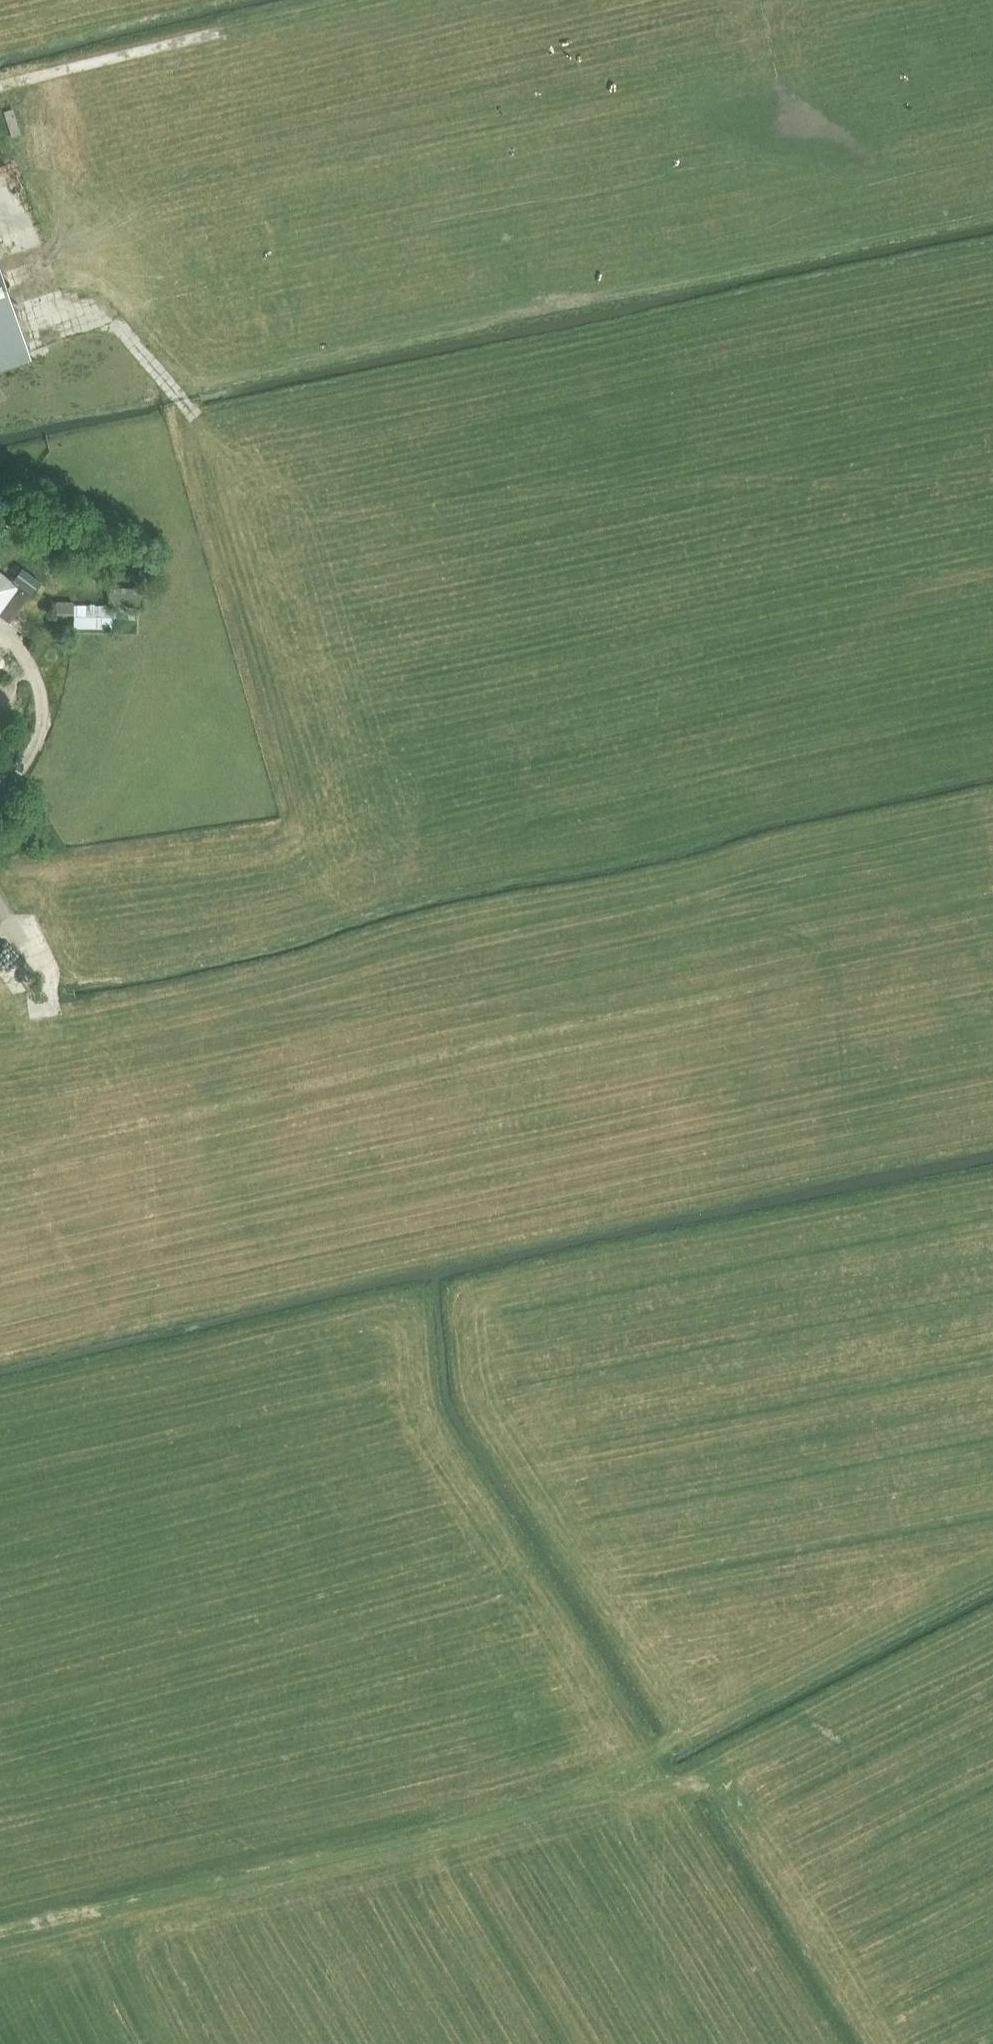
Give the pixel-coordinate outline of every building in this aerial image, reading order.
[(27,352),(0,269),(0,361),(27,352)] [(21,565),(13,577),(32,591),(41,579),(21,565)] [(141,585),(110,584),(110,603),(141,603),(141,585)] [(73,600),(56,600),(56,613),(73,613),(73,600)] [(138,605),(75,603),(74,626),(113,627),(113,616),(138,616),(138,605)]
